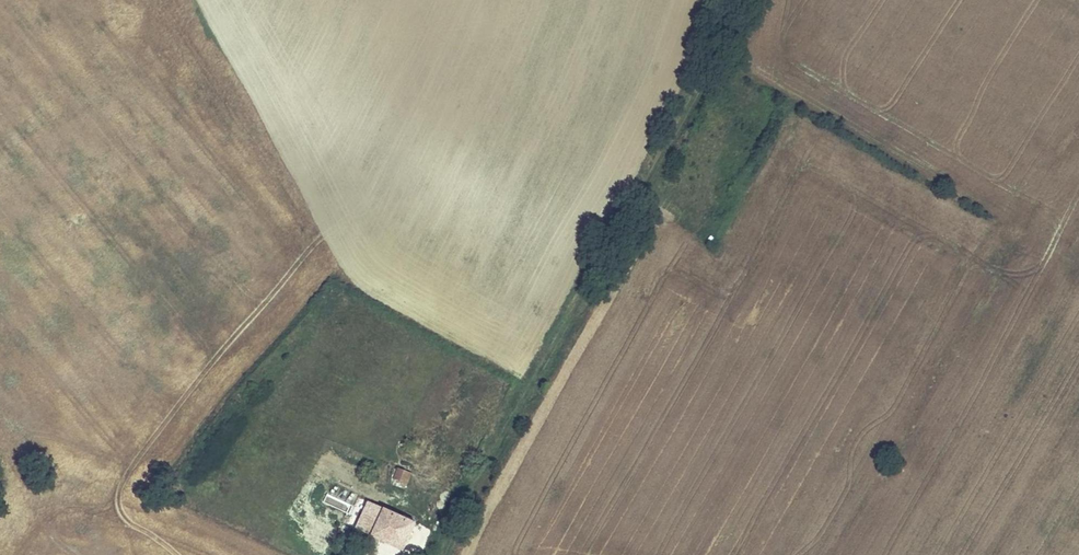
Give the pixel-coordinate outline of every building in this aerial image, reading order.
[(412,480),(417,468),(403,462),(398,474),(412,480)] [(358,530),(410,553),(423,524),(372,502),(358,530)]
